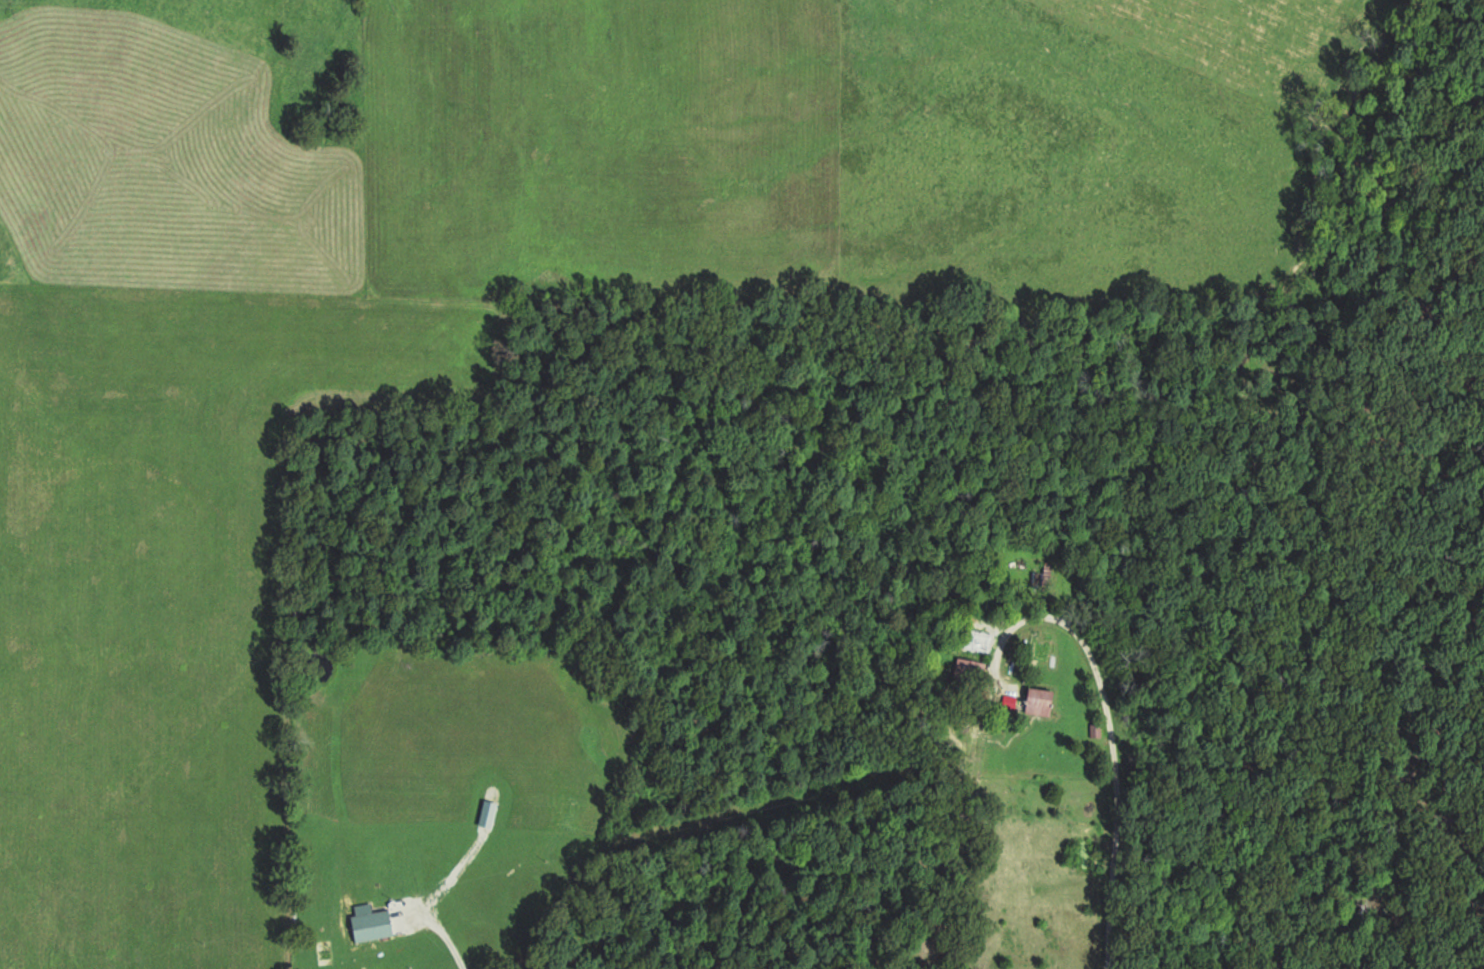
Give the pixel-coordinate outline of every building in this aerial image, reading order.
[(1047,717),(1051,692),(1023,687),(1019,712),(1047,717)] [(390,936),(386,910),(346,917),(350,942),(390,936)]
